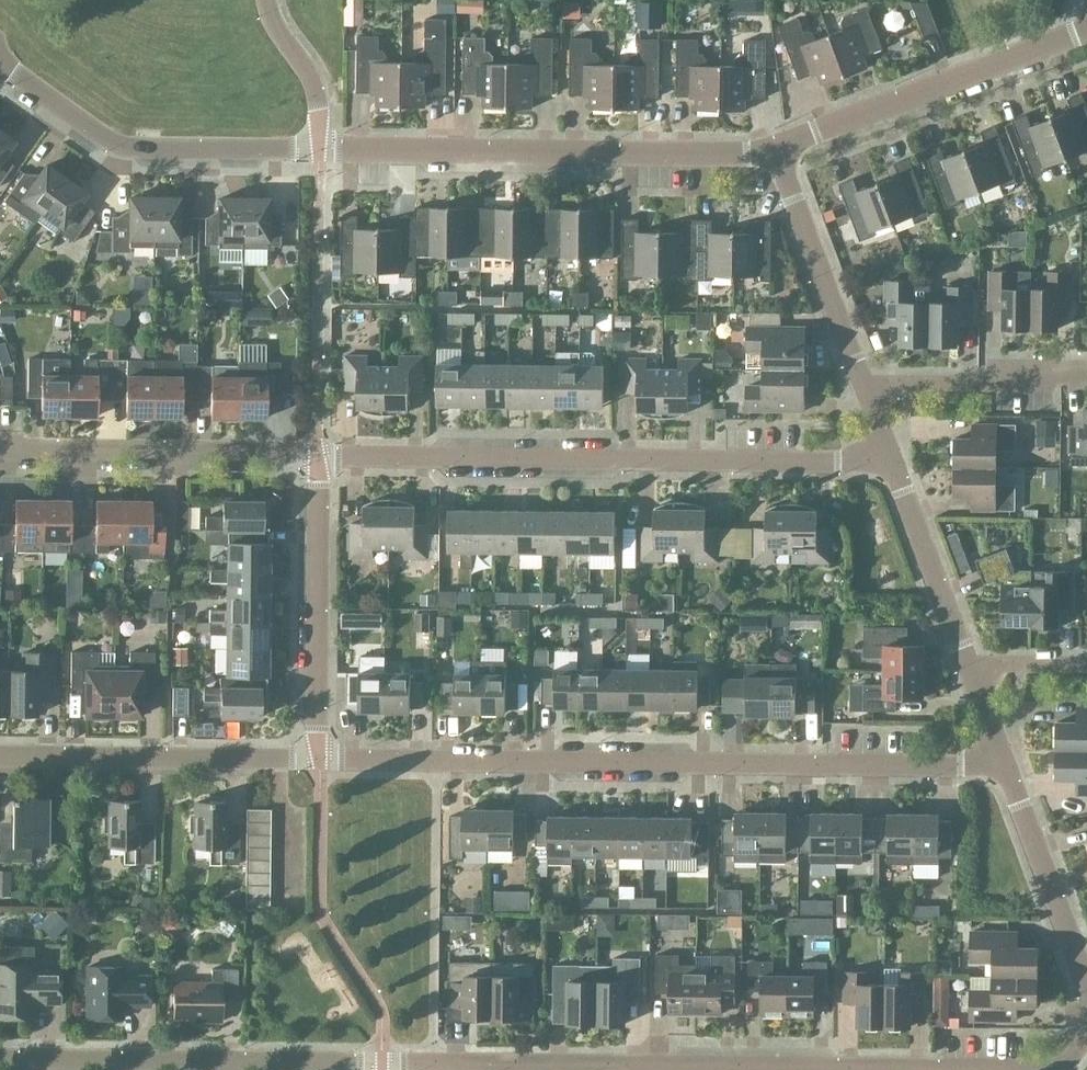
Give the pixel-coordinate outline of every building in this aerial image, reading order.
[(365,0),(362,0),(347,1),(348,16),(366,16),(365,0)] [(927,2),(911,2),(923,35),(938,30),(927,2)] [(582,6),(562,5),(562,22),(582,23),(582,6)] [(829,34),(844,76),(867,67),(863,56),(882,48),(866,7),(843,16),(840,22),(843,29),(829,34)] [(401,62),(401,106),(425,106),(425,94),(431,94),(431,93),(445,93),(446,19),(425,18),(424,50),(421,50),(416,55),(416,62),(401,62)] [(844,76),(829,34),(815,40),(812,32),(807,30),(803,31),(798,18),(778,26),(798,79),(812,74),(812,75),(817,73),(822,84),(844,76)] [(401,106),(401,62),(386,62),(386,54),(382,50),(378,50),(379,36),(357,35),(356,92),(371,92),(371,93),(377,94),(377,106),(401,106)] [(507,107),(508,63),(493,63),(493,55),(489,51),(485,51),(485,37),(464,36),(463,93),(477,94),(477,95),(483,95),(483,107),(507,107)] [(508,63),(507,107),(532,107),(532,95),(538,95),(538,94),(552,94),(553,37),(531,37),(531,51),(527,51),(523,56),(523,63),(508,63)] [(614,108),(614,64),(599,64),(599,57),(595,52),(591,52),(592,38),(570,38),(569,95),(584,95),(584,96),(590,96),(589,108),(614,108)] [(614,64),(614,108),(638,109),(638,96),(644,96),(658,96),(659,39),(637,38),(637,52),(634,52),(629,57),(629,65),(614,64)] [(720,110),(721,66),(706,65),(706,58),(701,53),(698,53),(698,39),(677,39),(676,96),(690,96),(690,97),(696,97),(696,109),(720,110)] [(721,66),(720,110),(745,110),(745,97),(751,98),(751,97),(765,97),(765,40),(744,40),(744,53),(740,53),(736,58),(736,66),(721,66)] [(1082,93),(1067,98),(1071,110),(1051,118),(1066,158),(1086,151),(1086,153),(1086,107),(1082,93)] [(1066,158),(1051,118),(1031,125),(1026,113),(1011,119),(1033,176),(1048,170),(1046,166),(1066,158)] [(1002,187),(1016,182),(995,125),(980,131),(985,143),(964,150),(980,190),(1000,183),(1002,187)] [(13,164),(2,157),(13,141),(0,132),(0,182),(13,164)] [(980,190),(964,150),(944,158),(940,146),(925,151),(946,208),(961,202),(960,198),(980,190)] [(914,220),(930,214),(908,158),(894,163),(898,175),(878,183),(893,223),(913,216),(914,220)] [(24,172),(7,195),(20,203),(23,199),(41,212),(69,173),(58,166),(54,171),(45,165),(34,180),(24,172)] [(41,212),(36,219),(56,234),(58,231),(73,241),(94,211),(79,201),(85,193),(76,187),(80,181),(69,173),(41,212)] [(893,223),(878,183),(857,190),(853,178),(838,184),(859,241),(874,235),(873,230),(893,223)] [(153,247),(154,197),(151,197),(151,195),(141,192),(140,197),(129,197),(129,216),(111,216),(111,252),(130,252),(130,247),(153,247)] [(191,255),(191,244),(192,216),(178,216),(178,198),(154,197),(153,247),(176,247),(176,255),(191,255)] [(242,248),(243,198),(218,198),(218,217),(205,217),(204,244),(218,244),(217,248),(242,248)] [(242,248),(267,248),(267,245),(280,245),(280,217),(267,217),(267,198),(243,198),(242,248)] [(448,255),(448,207),(415,206),(415,216),(416,216),(415,255),(416,255),(448,255)] [(481,256),(481,207),(448,207),(448,255),(481,256)] [(514,256),(514,208),(481,207),(481,256),(514,256)] [(547,257),(547,208),(514,208),(514,256),(547,257)] [(579,257),(580,208),(547,208),(547,257),(579,257)] [(613,257),(614,209),(580,208),(579,257),(613,257)] [(378,272),(379,229),(357,228),(357,215),(341,215),(341,276),(357,276),(357,271),(378,272)] [(416,216),(415,216),(401,216),(401,229),(379,229),(378,272),(400,272),(399,276),(416,277),(416,255),(415,255),(416,216)] [(659,275),(660,232),(638,231),(638,219),(622,218),(622,279),(638,279),(638,274),(659,275)] [(696,280),(697,219),(681,219),(681,232),(660,232),(659,275),(680,275),(680,280),(696,280)] [(712,232),(712,219),(697,219),(696,280),(712,280),(712,275),(733,276),(733,233),(712,232)] [(754,280),(770,281),(771,220),(755,220),(755,233),(733,233),(733,276),(754,276),(754,280)] [(1029,328),(1030,289),(1014,289),(1015,271),(990,271),(989,300),(1002,300),(1002,328),(1029,328)] [(1030,289),(1029,328),(1057,329),(1057,301),(1070,301),(1070,272),(1045,272),(1045,289),(1030,289)] [(886,281),(885,323),(900,323),(900,344),(928,345),(929,302),(930,285),(913,285),(913,281),(886,281)] [(929,302),(928,345),(957,345),(957,324),(972,324),(972,287),(945,287),(945,303),(929,302)] [(447,304),(447,291),(438,291),(438,304),(447,304)] [(447,304),(457,305),(457,291),(447,291),(447,304)] [(504,305),(513,305),(513,291),(504,291),(504,305)] [(513,291),(513,305),(523,305),(523,291),(513,291)] [(579,306),(579,292),(570,292),(569,306),(579,306)] [(579,306),(589,306),(589,292),(579,292),(579,306)] [(461,323),(461,312),(448,312),(448,323),(461,323)] [(474,323),(474,312),(461,312),(461,323),(474,323)] [(509,324),(509,313),(495,313),(495,324),(509,324)] [(522,324),(522,313),(509,313),(509,324),(522,324)] [(556,324),(556,313),(543,313),(543,324),(556,324)] [(569,324),(569,314),(556,313),(556,324),(569,324)] [(579,325),(593,325),(593,314),(580,314),(579,325)] [(805,327),(749,326),(747,326),(746,350),(763,351),(763,368),(804,369),(805,327)] [(484,400),(485,364),(485,350),(476,350),(475,364),(461,364),(461,400),(460,400),(460,401),(460,402),(461,403),(462,404),(463,405),(464,405),(465,405),(477,405),(478,400),(484,400)] [(580,352),(580,351),(570,351),(570,365),(556,365),(555,401),(555,402),(555,403),(555,404),(557,405),(557,406),(558,406),(572,406),(573,401),(578,401),(579,401),(580,352)] [(595,355),(592,352),(580,352),(579,401),(578,401),(578,402),(579,404),(580,405),(581,406),(582,406),(603,406),(604,365),(595,365),(595,355)] [(555,401),(556,365),(556,354),(547,354),(547,365),(532,364),(532,401),(531,401),(531,402),(532,403),(533,405),(534,405),(535,406),(548,406),(549,401),(555,401)] [(383,414),(383,365),(367,365),(367,355),(344,355),(344,389),(357,389),(357,408),(362,410),(365,411),(369,413),(372,413),(376,414),(383,414)] [(405,410),(408,409),(408,390),(422,390),(422,356),(399,356),(399,366),(383,365),(383,414),(387,414),(391,414),(396,413),(399,412),(402,411),(405,410)] [(41,391),(41,416),(68,416),(69,374),(69,358),(27,358),(27,391),(41,391)] [(662,417),(662,368),(647,368),(647,358),(624,358),(623,392),(636,392),(636,411),(640,413),(642,414),(646,415),(649,416),(652,417),(657,417),(662,417)] [(662,368),(662,417),(668,417),(675,416),(681,414),(688,412),(688,402),(700,402),(701,393),(701,359),(678,358),(678,368),(662,368)] [(111,392),(111,359),(83,359),(83,374),(69,374),(68,416),(95,416),(96,391),(111,392)] [(153,359),(139,359),(111,359),(111,392),(126,392),(126,416),(153,417),(153,375),(153,359)] [(153,375),(153,417),(180,417),(180,392),(195,392),(196,365),(196,361),(153,360),(153,375)] [(238,376),(237,418),(265,418),(265,393),(279,393),(280,362),(265,361),(237,361),(237,376),(238,376)] [(461,400),(461,364),(437,363),(436,405),(454,405),(455,400),(460,400),(461,400)] [(508,401),(508,364),(485,364),(484,400),(484,402),(484,403),(485,404),(486,405),(488,405),(501,405),(502,400),(507,401),(508,401)] [(532,401),(532,364),(508,364),(508,401),(507,401),(507,402),(508,403),(509,404),(509,405),(510,405),(511,405),(525,405),(526,401),(531,401),(532,401)] [(238,376),(237,376),(211,376),(211,365),(196,365),(195,392),(211,393),(210,417),(237,418),(238,376)] [(804,410),(804,369),(763,368),(763,386),(746,385),(746,410),(804,410)] [(11,404),(11,376),(0,375),(0,404),(11,404)] [(1084,408),(1084,435),(1069,435),(1069,465),(1086,465),(1086,408),(1084,408)] [(954,466),(995,467),(996,450),(1015,450),(1016,424),(972,423),(972,438),(954,437),(954,466)] [(995,484),(995,467),(954,466),(954,495),(972,495),(971,510),(1015,510),(1015,484),(995,484)] [(264,529),(264,530),(268,530),(268,509),(262,509),(262,501),(239,501),(239,498),(225,497),(225,501),(222,501),(222,516),(205,516),(205,529),(227,529),(264,529)] [(389,547),(389,498),(383,499),(380,499),(376,500),(370,502),(366,503),(364,504),(363,523),(350,523),(350,557),(373,557),(373,547),(389,547)] [(415,523),(415,505),(411,503),(408,502),(402,500),(397,499),(394,499),(389,498),(389,547),(405,548),(404,558),(427,558),(428,524),(415,523)] [(42,551),(42,499),(15,499),(15,523),(2,523),(1,551),(42,551)] [(82,552),(82,524),(69,524),(69,499),(42,499),(42,551),(82,552)] [(122,541),(123,500),(96,499),(95,524),(82,524),(82,552),(108,552),(108,541),(122,541)] [(123,500),(122,541),(122,557),(163,558),(163,507),(150,507),(150,500),(123,500)] [(174,500),(174,529),(187,529),(187,500),(174,500)] [(679,551),(680,501),(677,502),(673,502),(669,502),(666,503),(663,504),(658,505),(654,507),(654,526),(641,526),(640,560),(663,560),(663,550),(679,551)] [(705,527),(705,508),(702,506),(699,505),(696,504),(692,503),(689,502),(685,502),(680,501),(679,551),(695,551),(695,561),(718,561),(718,527),(705,527)] [(791,552),(791,503),(788,503),(784,503),(777,504),(771,506),(766,509),(765,527),(752,527),(752,562),(775,562),(775,552),(791,552)] [(817,528),(817,510),(813,508),(810,506),(804,504),(801,504),(796,503),(791,503),(791,552),(807,552),(806,562),(829,562),(830,528),(817,528)] [(469,510),(467,510),(448,509),(447,551),(461,551),(461,567),(472,567),(472,551),(472,515),(473,515),(473,514),(473,513),(472,512),(472,511),(471,511),(470,510),(469,510)] [(492,510),(491,510),(479,510),(478,515),(473,515),(472,515),(472,551),(495,551),(496,515),(497,515),(497,513),(496,512),(495,511),(493,510),(492,510)] [(516,510),(515,510),(503,510),(502,515),(497,515),(496,515),(495,551),(519,551),(520,515),(520,514),(520,513),(519,512),(518,511),(517,510),(516,510)] [(540,510),(538,510),(526,510),(526,515),(520,515),(519,551),(543,552),(543,515),(544,515),(544,514),(543,513),(543,512),(542,511),(541,511),(540,510)] [(563,511),(562,511),(550,511),(549,515),(544,515),(543,515),(543,552),(566,552),(567,515),(568,515),(568,514),(567,513),(567,512),(566,512),(564,511),(563,511)] [(587,511),(586,511),(574,511),(573,516),(568,515),(567,515),(566,552),(590,552),(590,516),(591,516),(591,515),(591,513),(590,513),(590,512),(589,511),(588,511),(587,511)] [(590,516),(590,552),(614,552),(615,511),(597,511),(596,516),(591,516),(590,516)] [(264,551),(264,530),(264,529),(227,529),(227,569),(264,569),(264,570),(268,570),(268,552),(264,551)] [(1001,620),(1005,625),(1029,625),(1030,585),(1031,585),(1031,569),(1013,568),(1005,547),(974,559),(983,584),(994,580),(996,584),(1001,584),(1001,620)] [(264,569),(227,569),(209,569),(209,581),(227,582),(227,595),(267,596),(268,578),(264,578),(264,570),(264,569)] [(1060,607),(1074,607),(1074,571),(1046,570),(1046,585),(1031,585),(1030,585),(1029,625),(1029,626),(1059,627),(1060,607)] [(458,591),(457,602),(471,602),(471,591),(458,591)] [(495,602),(495,591),(482,591),(482,602),(495,602)] [(495,591),(495,602),(508,602),(508,591),(495,591)] [(79,606),(74,592),(61,597),(66,610),(79,606)] [(542,603),(542,592),(529,592),(529,603),(542,603)] [(542,603),(555,603),(555,592),(542,592),(542,603)] [(589,603),(590,592),(576,592),(576,603),(589,603)] [(590,592),(589,603),(603,604),(603,593),(590,592)] [(164,595),(147,595),(147,611),(165,611),(164,595)] [(267,614),(267,596),(227,595),(226,609),(209,609),(209,621),(263,622),(263,613),(267,614)] [(352,638),(352,616),(340,617),(341,638),(352,638)] [(603,627),(603,617),(589,617),(589,627),(603,627)] [(616,627),(617,617),(603,617),(603,627),(616,627)] [(650,628),(650,617),(636,617),(636,628),(650,628)] [(664,628),(664,617),(650,617),(650,628),(664,628)] [(263,630),(263,622),(209,621),(209,634),(226,634),(226,648),(267,648),(267,630),(263,630)] [(884,670),(923,671),(923,645),(896,645),(897,626),(864,626),(863,656),(884,657),(884,670)] [(267,648),(226,648),(215,648),(214,673),(219,673),(219,687),(262,689),(262,688),(263,666),(267,666),(267,648)] [(113,715),(113,665),(97,665),(98,651),(71,651),(70,686),(86,687),(85,714),(91,715),(91,718),(108,719),(108,715),(113,715)] [(8,670),(8,714),(36,714),(36,694),(52,694),(52,652),(37,652),(37,664),(22,664),(22,670),(8,670)] [(113,665),(113,715),(118,715),(118,719),(134,719),(134,715),(140,715),(140,687),(154,687),(154,652),(129,652),(129,666),(113,665)] [(625,707),(626,669),(626,652),(615,652),(615,668),(602,668),(602,707),(625,707)] [(480,712),(480,660),(470,660),(470,673),(454,673),(454,682),(442,682),(441,708),(454,708),(454,712),(480,712)] [(518,683),(506,683),(506,660),(480,660),(480,712),(505,712),(505,708),(518,708),(518,683)] [(698,669),(697,669),(697,660),(673,660),(673,669),(673,708),(697,708),(697,704),(710,704),(710,679),(697,679),(698,669)] [(346,678),(346,704),(359,704),(358,711),(384,711),(385,672),(384,672),(385,663),(359,662),(359,672),(359,679),(346,678)] [(723,679),(722,711),(731,711),(744,711),(744,715),(770,715),(770,676),(770,663),(744,663),(744,679),(723,679)] [(808,686),(796,686),(796,663),(770,663),(770,676),(770,715),(795,715),(795,711),(808,711),(808,686)] [(578,707),(579,668),(554,668),(554,677),(541,677),(541,703),(554,703),(554,707),(578,707)] [(602,707),(602,668),(579,668),(578,707),(602,707)] [(649,708),(650,669),(626,669),(625,707),(649,708)] [(673,708),(673,669),(650,669),(649,708),(673,708)] [(923,697),(923,671),(884,670),(884,684),(863,684),(863,710),(896,710),(896,696),(923,697)] [(385,672),(384,711),(410,711),(410,707),(423,707),(423,682),(410,682),(410,672),(385,672)] [(172,687),(172,715),(187,716),(188,687),(172,687)] [(262,689),(219,687),(203,687),(203,700),(220,701),(220,716),(223,716),(223,719),(237,720),(237,716),(260,716),(260,709),(266,709),(266,688),(262,688),(262,689)] [(200,703),(200,721),(218,721),(218,703),(200,703)] [(1078,707),(1077,721),(1056,721),(1056,750),(1086,750),(1086,707),(1078,707)] [(1056,750),(1056,778),(1077,778),(1077,793),(1086,793),(1086,750),(1056,750)] [(48,799),(13,799),(13,830),(0,830),(0,860),(31,861),(31,844),(47,844),(48,799)] [(103,816),(103,831),(109,831),(108,846),(123,846),(123,862),(154,863),(154,831),(139,831),(139,800),(122,800),(122,801),(109,801),(109,816),(103,816)] [(225,831),(225,801),(208,801),(208,802),(195,802),(195,817),(189,817),(189,832),(194,832),(194,847),(209,847),(209,863),(238,863),(239,832),(225,831)] [(270,822),(270,809),(246,809),(246,822),(270,822)] [(488,848),(488,809),(462,809),(462,815),(449,815),(449,858),(463,858),(463,847),(488,848)] [(488,809),(488,848),(513,848),(513,838),(526,839),(526,813),(513,813),(514,809),(488,809)] [(760,862),(760,812),(735,812),(734,818),(722,818),(722,855),(734,855),(734,861),(760,862)] [(798,851),(798,816),(786,816),(786,812),(760,812),(760,862),(785,862),(786,851),(798,851)] [(836,862),(837,813),(811,812),(811,816),(798,816),(798,851),(810,851),(810,862),(836,862)] [(874,852),(875,817),(862,817),(862,813),(837,813),(836,862),(862,863),(862,852),(874,852)] [(912,863),(913,813),(887,813),(887,817),(875,817),(874,852),(887,852),(887,863),(912,863)] [(938,857),(951,857),(951,821),(938,820),(939,814),(913,813),(912,863),(938,864),(938,857)] [(572,863),(572,855),(572,816),(548,816),(548,820),(535,820),(535,863),(572,863)] [(596,855),(596,816),(572,816),(572,855),(596,855)] [(619,855),(620,816),(596,816),(596,855),(619,855)] [(643,855),(643,817),(620,816),(619,855),(643,855)] [(666,856),(667,817),(643,817),(643,855),(666,856)] [(709,821),(691,821),(691,817),(667,817),(666,856),(708,856),(709,821)] [(270,834),(270,822),(246,822),(246,834),(270,834)] [(270,847),(270,834),(246,834),(245,847),(270,847)] [(269,860),(270,847),(245,847),(245,859),(269,860)] [(269,872),(269,860),(245,859),(245,872),(269,872)] [(11,870),(0,870),(0,895),(11,895),(11,870)] [(269,885),(269,872),(245,872),(245,884),(269,885)] [(269,897),(269,885),(245,884),(245,897),(269,897)] [(595,907),(595,896),(581,896),(581,906),(595,907)] [(595,907),(609,907),(609,896),(595,896),(595,907)] [(642,907),(642,897),(629,896),(628,907),(642,907)] [(269,910),(269,897),(245,897),(245,909),(269,910)] [(656,907),(656,897),(642,897),(642,907),(656,907)] [(545,935),(573,936),(574,919),(545,918),(545,935)] [(993,975),(1036,976),(1037,947),(1016,947),(1016,932),(971,931),(970,961),(993,961),(993,975)] [(695,1013),(696,972),(696,964),(679,964),(679,954),(656,954),(656,987),(669,987),(668,1013),(695,1013)] [(734,1003),(734,988),(735,955),(711,955),(710,972),(696,972),(695,1013),(721,1014),(721,1002),(734,1003)] [(597,965),(596,1023),(625,1023),(625,1002),(640,1002),(640,957),(613,957),(613,965),(597,965)] [(787,1014),(787,975),(773,975),(773,961),(748,960),(748,990),(761,990),(761,1014),(787,1014)] [(491,1017),(492,962),(449,961),(449,979),(448,979),(447,1008),(465,1008),(465,1017),(491,1017)] [(787,975),(787,1014),(813,1015),(813,991),(827,991),(827,961),(802,961),(802,975),(787,975)] [(534,1022),(534,984),(534,976),(518,975),(518,962),(492,962),(491,1017),(516,1018),(516,1022),(534,1022)] [(32,1017),(32,1002),(60,1002),(60,971),(33,971),(33,964),(0,964),(0,1017),(32,1017)] [(597,965),(580,965),(553,964),(553,1001),(568,1001),(568,1022),(596,1023),(597,965)] [(86,1018),(122,1018),(122,1005),(149,1005),(150,976),(122,975),(123,966),(87,966),(86,1018)] [(173,981),(173,1018),(201,1019),(201,1021),(221,1021),(221,999),(237,999),(237,969),(211,968),(211,981),(173,981)] [(883,1026),(884,984),(867,983),(867,971),(845,971),(844,1002),(857,1002),(857,1026),(883,1026)] [(884,984),(883,1026),(910,1026),(910,1003),(923,1003),(923,972),(901,972),(900,984),(884,984)] [(1036,1005),(1036,976),(993,975),(993,990),(970,990),(970,1019),(1015,1019),(1016,1004),(1036,1005)]
